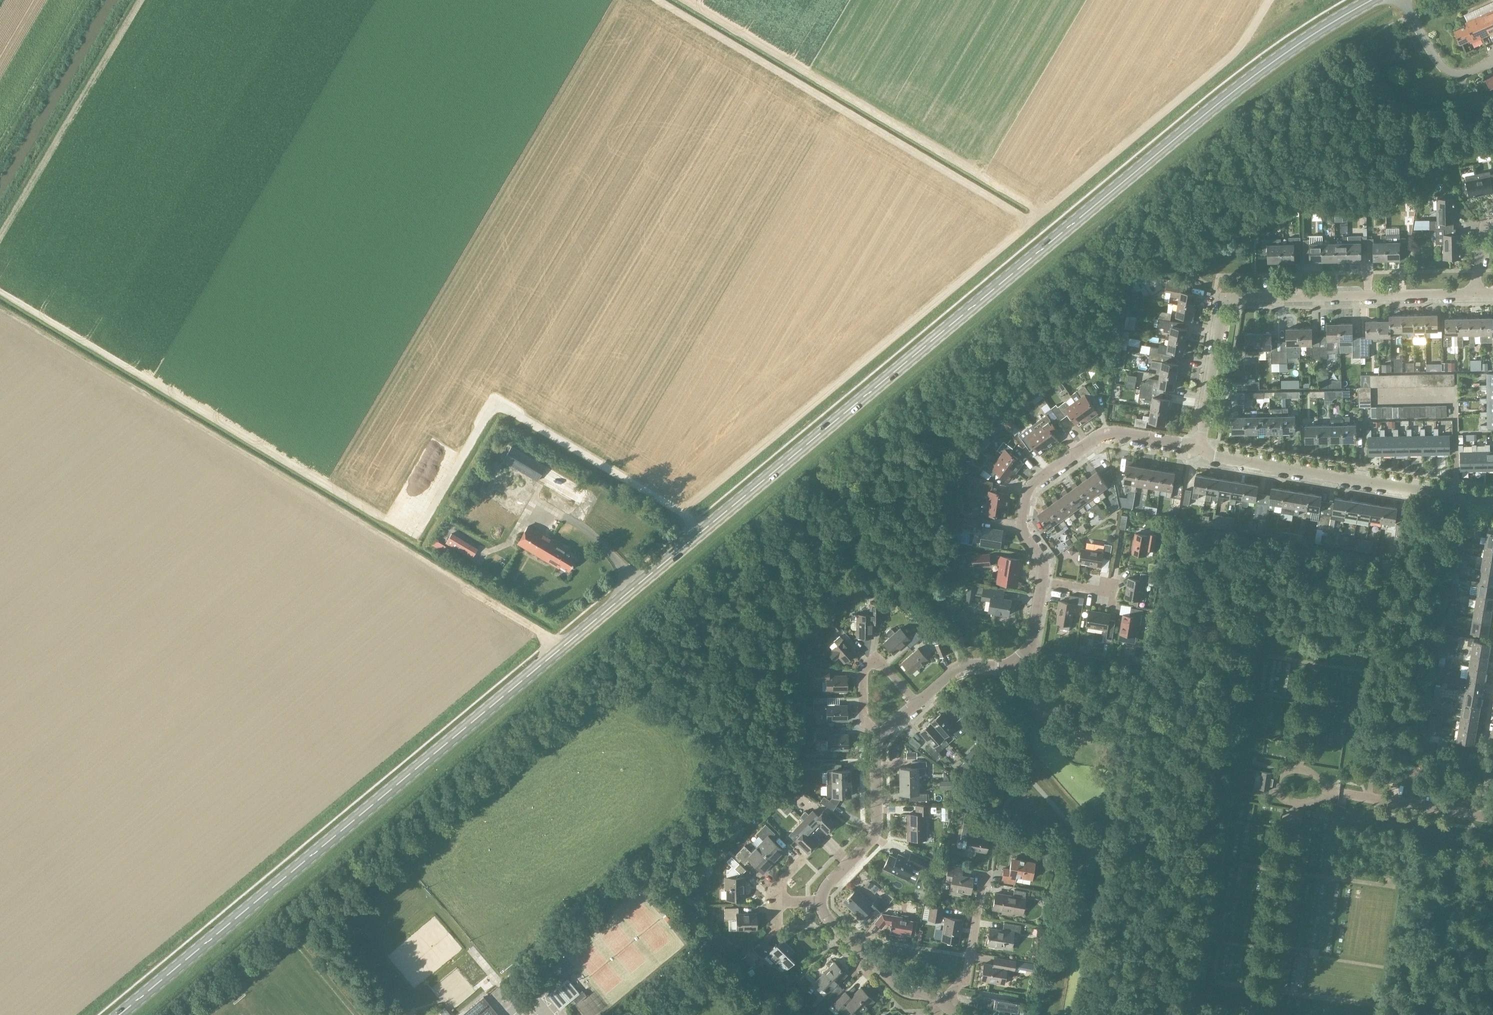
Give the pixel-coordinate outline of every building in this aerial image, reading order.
[(1460,44),(1469,40),(1470,42),(1492,32),(1492,10),(1465,23),(1466,25),(1454,31),(1460,44)] [(1489,171),(1465,176),(1470,197),(1474,196),(1474,197),(1476,197),(1475,196),(1492,192),(1492,188),(1492,174),(1490,174),(1489,171)] [(1436,230),(1454,229),(1453,205),(1454,205),(1454,203),(1453,203),(1453,199),(1437,199),(1437,221),(1429,221),(1429,230),(1436,230)] [(1413,220),(1413,229),(1427,229),(1426,220),(1413,220)] [(1436,243),(1444,243),(1444,259),(1460,259),(1460,255),(1461,255),(1461,253),(1460,253),(1460,235),(1456,235),(1456,229),(1454,229),(1436,230),(1436,243)] [(1386,235),(1387,260),(1400,260),(1400,251),(1406,251),(1406,238),(1399,238),(1399,234),(1386,235)] [(1373,252),(1373,260),(1387,260),(1386,235),(1381,235),(1381,242),(1373,242),(1373,238),(1367,239),(1367,252),(1373,252)] [(1335,243),(1335,261),(1348,261),(1348,243),(1348,236),(1343,236),(1343,243),(1335,243)] [(1348,243),(1348,261),(1361,261),(1361,252),(1367,252),(1367,239),(1367,236),(1348,236),(1348,243)] [(1288,244),(1281,244),(1281,262),(1300,262),(1300,253),(1300,237),(1288,238),(1288,244)] [(1268,262),(1281,262),(1281,244),(1281,238),(1262,239),(1262,254),(1268,253),(1268,262)] [(1323,261),(1322,243),(1309,243),(1309,240),(1303,240),(1303,253),(1310,253),(1310,262),(1323,261)] [(1323,261),(1335,261),(1335,243),(1322,243),(1323,261)] [(1179,298),(1178,304),(1194,306),(1195,300),(1197,299),(1198,296),(1196,295),(1196,294),(1189,293),(1190,283),(1168,279),(1166,291),(1171,292),(1170,296),(1179,298)] [(1192,319),(1194,306),(1178,304),(1176,317),(1192,319)] [(1158,319),(1170,321),(1171,313),(1159,311),(1158,319)] [(1128,329),(1131,316),(1122,314),(1120,327),(1128,329)] [(1407,332),(1413,331),(1413,315),(1401,316),(1401,332),(1401,338),(1407,338),(1407,332)] [(1413,338),(1425,337),(1425,315),(1413,315),(1413,331),(1413,338)] [(1425,337),(1429,337),(1430,337),(1430,331),(1437,331),(1437,315),(1425,315),(1425,337)] [(1395,332),(1401,332),(1401,316),(1389,316),(1389,321),(1390,337),(1390,338),(1395,338),(1395,332)] [(1451,335),(1457,335),(1457,318),(1445,319),(1445,334),(1443,334),(1444,346),(1451,346),(1451,335)] [(1462,334),(1469,334),(1469,318),(1457,318),(1457,335),(1458,346),(1463,346),(1462,334)] [(1474,334),(1481,334),(1481,318),(1469,318),(1469,334),(1470,346),(1475,346),(1474,334)] [(1492,334),(1492,328),(1492,318),(1481,318),(1481,334),(1481,342),(1492,342),(1492,334)] [(1170,321),(1158,319),(1157,327),(1164,328),(1163,331),(1170,332),(1169,339),(1185,342),(1187,329),(1182,328),(1183,323),(1170,321)] [(1360,346),(1360,357),(1369,357),(1369,343),(1371,343),(1371,337),(1378,337),(1377,321),(1366,321),(1366,337),(1360,337),(1360,346)] [(1383,337),(1390,337),(1389,321),(1377,321),(1378,337),(1378,343),(1383,343),(1383,337)] [(1340,345),(1347,345),(1353,345),(1353,340),(1352,323),(1340,324),(1340,340),(1340,345)] [(1332,340),(1340,340),(1340,324),(1327,324),(1327,346),(1319,346),(1320,358),(1328,358),(1328,349),(1332,349),(1332,340)] [(1293,345),(1299,345),(1299,328),(1286,329),(1287,351),(1279,351),(1279,363),(1287,363),(1287,355),(1293,355),(1293,345)] [(1312,328),(1299,328),(1299,345),(1306,344),(1306,354),(1312,354),(1312,358),(1320,358),(1319,346),(1312,347),(1312,328)] [(1119,330),(1116,348),(1123,349),(1124,342),(1127,342),(1129,331),(1119,330)] [(1258,333),(1245,333),(1246,350),(1246,356),(1252,356),(1252,350),(1258,349),(1258,357),(1259,357),(1258,349),(1258,333)] [(1271,351),(1271,341),(1271,333),(1258,333),(1258,349),(1259,357),(1271,357),(1271,363),(1279,363),(1279,351),(1271,351)] [(1185,342),(1169,339),(1168,345),(1159,344),(1158,348),(1150,346),(1149,354),(1161,356),(1171,358),(1172,352),(1183,354),(1185,342)] [(1139,353),(1149,353),(1150,345),(1140,344),(1139,353)] [(1360,346),(1352,346),(1352,358),(1360,357),(1360,346)] [(1161,356),(1149,354),(1148,362),(1151,362),(1150,367),(1157,368),(1156,374),(1160,374),(1176,377),(1178,364),(1170,363),(1171,358),(1161,356)] [(1453,369),(1453,361),(1441,361),(1441,370),(1453,369)] [(1402,363),(1402,371),(1414,371),(1414,363),(1402,363)] [(1492,387),(1492,373),(1486,373),(1486,385),(1479,385),(1480,389),(1487,389),(1487,387),(1492,387)] [(1160,374),(1159,380),(1148,378),(1147,379),(1146,380),(1146,382),(1141,381),(1140,389),(1163,393),(1164,388),(1174,389),(1176,377),(1160,374)] [(1247,382),(1247,389),(1259,389),(1259,381),(1247,382)] [(1071,397),(1087,419),(1097,412),(1087,398),(1091,395),(1084,385),(1070,395),(1071,397)] [(1492,400),(1492,387),(1487,387),(1487,389),(1487,398),(1480,399),(1480,402),(1487,402),(1487,401),(1492,400)] [(1152,403),(1151,409),(1167,412),(1169,399),(1162,398),(1163,393),(1140,389),(1139,397),(1145,398),(1145,402),(1152,403)] [(1244,393),(1231,393),(1231,403),(1237,403),(1237,399),(1244,399),(1244,393)] [(1071,397),(1058,406),(1065,416),(1069,414),(1078,426),(1087,419),(1071,397)] [(1492,414),(1492,400),(1487,401),(1487,402),(1487,412),(1480,412),(1480,416),(1487,416),(1487,414),(1492,414)] [(1053,425),(1059,421),(1050,408),(1045,412),(1046,415),(1032,425),(1036,431),(1048,447),(1058,440),(1053,435),(1058,431),(1053,425)] [(1294,416),(1287,416),(1287,408),(1281,408),(1281,409),(1282,416),(1282,433),(1295,432),(1294,416)] [(1149,422),(1165,425),(1167,412),(1151,409),(1150,416),(1143,415),(1143,419),(1135,417),(1134,426),(1146,428),(1147,421),(1149,422)] [(1282,433),(1282,416),(1281,409),(1269,409),(1269,412),(1269,433),(1282,433)] [(1257,416),(1251,417),(1251,411),(1244,411),(1244,417),(1245,433),(1257,433),(1257,416)] [(1232,434),(1245,433),(1244,417),(1238,417),(1238,412),(1232,412),(1232,434)] [(1257,433),(1269,433),(1269,412),(1256,412),(1257,416),(1257,433)] [(1004,414),(999,420),(1010,430),(1015,424),(1004,414)] [(1487,416),(1487,425),(1480,425),(1480,429),(1488,429),(1488,428),(1492,428),(1492,414),(1487,414),(1487,416)] [(1356,441),(1355,425),(1349,425),(1349,417),(1343,417),(1343,418),(1343,425),(1343,442),(1356,441)] [(1343,442),(1343,425),(1343,418),(1330,419),(1330,425),(1331,442),(1343,442)] [(1305,442),(1318,442),(1318,425),(1305,426),(1305,442)] [(1318,442),(1331,442),(1330,425),(1318,425),(1318,442)] [(1436,436),(1436,454),(1450,454),(1449,435),(1438,435),(1438,428),(1434,429),(1434,435),(1436,436)] [(1048,447),(1036,431),(1031,435),(1027,429),(1018,435),(1026,446),(1031,443),(1039,454),(1048,447)] [(1408,436),(1407,436),(1397,436),(1397,429),(1393,429),(1393,436),(1395,436),(1395,455),(1409,455),(1408,436)] [(1422,436),(1420,436),(1411,436),(1411,429),(1407,429),(1407,436),(1408,436),(1409,455),(1422,454),(1422,436)] [(1436,436),(1434,435),(1424,436),(1424,429),(1420,429),(1420,436),(1422,436),(1422,454),(1436,454),(1436,436)] [(1382,436),(1380,437),(1371,437),(1370,430),(1366,430),(1367,437),(1368,437),(1368,456),(1382,455),(1382,436)] [(1395,436),(1393,436),(1384,436),(1384,430),(1380,430),(1380,437),(1382,436),(1382,455),(1395,455),(1395,436)] [(999,460),(1015,471),(1022,462),(1010,453),(1013,449),(1003,442),(997,450),(1003,454),(999,460)] [(1474,452),(1472,452),(1463,452),(1462,445),(1458,445),(1458,452),(1460,452),(1460,471),(1474,471),(1474,452)] [(1487,452),(1485,452),(1476,452),(1476,445),(1472,445),(1472,452),(1474,452),(1474,471),(1487,470),(1487,452)] [(507,453),(502,461),(537,481),(542,472),(507,453)] [(1008,481),(1015,471),(999,460),(995,465),(989,461),(983,469),(993,476),(996,472),(1008,481)] [(1135,485),(1138,468),(1132,466),(1132,463),(1128,462),(1124,483),(1131,485),(1130,487),(1131,488),(1131,493),(1135,493),(1136,485),(1135,485)] [(1148,488),(1151,470),(1144,468),(1145,465),(1139,464),(1138,468),(1135,485),(1136,485),(1142,486),(1142,488),(1142,490),(1142,494),(1147,495),(1148,488)] [(1159,490),(1162,472),(1156,471),(1156,467),(1151,466),(1151,470),(1148,488),(1154,489),(1154,490),(1155,492),(1154,497),(1159,497),(1160,490),(1159,490)] [(1159,490),(1160,490),(1166,491),(1166,492),(1167,494),(1166,498),(1171,499),(1175,474),(1168,473),(1168,469),(1163,468),(1162,472),(1159,490)] [(1098,493),(1097,494),(1102,500),(1106,497),(1103,494),(1103,492),(1102,491),(1108,486),(1095,469),(1091,472),(1093,475),(1087,479),(1098,493)] [(1208,477),(1196,475),(1192,498),(1198,499),(1199,492),(1206,493),(1208,477)] [(1098,493),(1087,479),(1085,476),(1081,479),(1083,482),(1078,486),(1088,500),(1087,501),(1092,507),(1096,504),(1094,501),(1093,499),(1092,497),(1097,494),(1098,493)] [(988,503),(1007,505),(1009,494),(992,491),(993,482),(976,477),(974,494),(989,497),(988,503)] [(1208,477),(1206,493),(1205,500),(1210,501),(1211,494),(1218,495),(1221,479),(1208,477)] [(1230,497),(1233,481),(1221,479),(1218,495),(1217,502),(1222,503),(1224,496),(1230,497)] [(1245,483),(1233,481),(1229,504),(1235,505),(1236,498),(1243,499),(1245,483)] [(1088,500),(1078,486),(1076,483),(1072,486),(1074,489),(1068,493),(1078,508),(1077,508),(1082,514),(1086,511),(1084,509),(1084,507),(1082,505),(1087,501),(1088,500)] [(1258,485),(1245,483),(1242,505),(1247,506),(1248,500),(1255,501),(1255,503),(1256,504),(1253,518),(1260,519),(1264,494),(1257,493),(1258,485)] [(1270,495),(1264,494),(1260,519),(1265,520),(1267,509),(1274,510),(1275,505),(1282,506),(1284,490),(1271,488),(1270,495)] [(1186,489),(1183,504),(1189,505),(1191,490),(1186,489)] [(1078,508),(1068,493),(1065,490),(1061,493),(1064,496),(1058,500),(1068,515),(1067,515),(1072,521),(1076,518),(1073,515),(1073,514),(1072,512),(1077,508),(1078,508)] [(1292,514),(1296,492),(1284,490),(1282,506),(1281,512),(1286,513),(1292,514)] [(1306,510),(1309,494),(1296,492),(1292,514),(1298,515),(1299,509),(1306,510)] [(1321,496),(1309,494),(1306,510),(1305,516),(1310,517),(1312,511),(1319,512),(1321,496)] [(1068,515),(1058,500),(1056,497),(1052,500),(1054,503),(1048,507),(1059,521),(1058,522),(1062,528),(1066,525),(1064,523),(1064,520),(1062,519),(1067,515),(1068,515)] [(1344,521),(1345,516),(1347,500),(1335,498),(1332,516),(1331,516),(1330,519),(1344,521)] [(1357,518),(1360,502),(1347,500),(1345,516),(1357,518)] [(988,503),(981,502),(978,518),(990,520),(991,515),(1006,517),(1007,505),(988,503)] [(1369,520),(1372,504),(1360,502),(1357,518),(1369,520)] [(1059,521),(1048,507),(1046,504),(1042,507),(1044,510),(1038,514),(1053,535),(1056,532),(1054,529),(1054,527),(1053,526),(1058,522),(1059,521)] [(1382,522),(1384,506),(1372,504),(1369,520),(1382,522)] [(1397,508),(1384,506),(1382,522),(1381,528),(1386,529),(1387,523),(1394,525),(1397,508)] [(1323,530),(1325,515),(1319,514),(1317,529),(1323,530)] [(1118,529),(1125,530),(1127,516),(1120,515),(1118,529)] [(1329,531),(1330,519),(1331,516),(1325,515),(1323,530),(1329,531)] [(964,519),(963,528),(976,530),(978,521),(964,519)] [(1394,539),(1399,540),(1402,525),(1396,524),(1394,539)] [(527,526),(517,543),(558,567),(560,565),(568,570),(576,558),(564,551),(565,548),(527,526)] [(983,529),(981,543),(1001,546),(1003,532),(983,529)] [(1480,531),(1479,536),(1486,537),(1485,545),(1492,546),(1492,533),(1480,531)] [(477,549),(451,533),(446,542),(472,558),(477,549)] [(953,533),(953,545),(967,545),(967,533),(953,533)] [(1132,553),(1146,556),(1147,550),(1153,551),(1156,535),(1149,534),(1149,536),(1135,534),(1132,553)] [(1110,560),(1112,546),(1105,544),(1103,553),(1082,549),(1080,563),(1093,565),(1092,566),(1102,568),(1103,559),(1110,560)] [(1485,545),(1483,557),(1492,559),(1492,546),(1485,545)] [(990,565),(989,555),(973,556),(974,566),(990,565)] [(1018,586),(1022,560),(1001,556),(997,583),(1018,586)] [(1483,557),(1481,570),(1492,572),(1492,559),(1483,557)] [(1463,574),(1473,576),(1474,569),(1464,568),(1463,574)] [(1481,570),(1475,569),(1474,574),(1480,575),(1479,582),(1492,585),(1492,572),(1481,570)] [(1153,583),(1155,575),(1141,573),(1140,580),(1129,578),(1126,598),(1140,600),(1143,581),(1153,583)] [(1479,582),(1472,581),(1471,586),(1478,587),(1477,595),(1492,597),(1492,585),(1479,582)] [(968,585),(966,601),(973,602),(976,586),(968,585)] [(999,590),(984,588),(976,587),(975,594),(983,595),(982,599),(991,601),(989,612),(1010,615),(1012,600),(998,597),(999,590)] [(1477,595),(1471,594),(1470,599),(1476,600),(1475,607),(1492,610),(1492,604),(1492,597),(1477,595)] [(1083,605),(1084,598),(1070,595),(1068,602),(1059,601),(1058,610),(1059,610),(1057,623),(1071,625),(1074,604),(1083,605)] [(856,630),(856,638),(872,638),(872,620),(880,620),(879,604),(869,604),(869,615),(856,615),(856,622),(851,622),(850,624),(850,629),(851,630),(856,630)] [(1130,615),(1123,614),(1120,634),(1119,640),(1127,641),(1128,635),(1135,636),(1138,623),(1140,624),(1143,610),(1131,607),(1130,615)] [(1490,622),(1492,610),(1475,607),(1473,619),(1490,622)] [(1112,640),(1116,620),(1109,619),(1109,614),(1090,611),(1087,626),(1106,629),(1105,638),(1112,640)] [(839,628),(831,618),(827,622),(835,631),(839,628)] [(1488,635),(1490,622),(1473,619),(1471,632),(1488,635)] [(900,628),(895,632),(892,629),(890,628),(889,629),(888,629),(887,630),(886,632),(885,632),(886,634),(889,637),(883,643),(893,654),(905,643),(909,648),(913,644),(921,638),(916,631),(908,638),(900,628)] [(833,660),(838,657),(843,663),(853,653),(842,640),(841,640),(838,636),(833,641),(836,645),(831,649),(831,650),(827,653),(833,660)] [(1488,656),(1491,643),(1474,641),(1474,638),(1468,637),(1467,645),(1472,646),(1471,654),(1488,656)] [(945,656),(940,643),(935,645),(940,658),(945,656)] [(913,644),(909,648),(913,653),(901,663),(910,674),(919,665),(920,665),(921,666),(928,660),(913,644)] [(1486,669),(1488,656),(1471,654),(1469,666),(1486,669)] [(1484,681),(1486,669),(1469,666),(1467,678),(1484,681)] [(826,691),(846,691),(846,675),(828,675),(828,669),(814,669),(814,680),(825,680),(826,691)] [(1482,694),(1484,681),(1467,678),(1462,677),(1460,690),(1482,694)] [(1480,706),(1482,694),(1460,690),(1458,690),(1458,694),(1464,695),(1463,703),(1456,702),(1480,706)] [(846,705),(827,705),(827,697),(813,697),(813,710),(826,710),(826,721),(846,721),(846,705)] [(1478,719),(1480,706),(1456,702),(1455,707),(1462,708),(1461,715),(1454,714),(1453,715),(1478,719)] [(930,722),(942,736),(949,730),(956,738),(964,730),(956,720),(950,725),(940,713),(930,722)] [(1477,731),(1478,719),(1453,715),(1453,719),(1460,720),(1459,728),(1477,731)] [(937,741),(942,736),(930,722),(920,731),(930,743),(925,748),(936,761),(942,756),(938,751),(942,747),(937,741)] [(890,731),(893,735),(902,730),(899,726),(890,731)] [(846,734),(828,734),(827,727),(816,727),(816,739),(827,739),(827,750),(847,749),(846,734)] [(1474,744),(1477,731),(1459,728),(1457,741),(1474,744)] [(1109,743),(1109,733),(1101,733),(1101,743),(1109,743)] [(1427,734),(1426,740),(1438,742),(1439,736),(1427,734)] [(924,772),(924,767),(926,767),(926,761),(911,761),(911,767),(899,768),(899,781),(917,780),(917,774),(923,774),(924,772)] [(850,783),(850,770),(837,770),(837,764),(823,764),(823,770),(826,770),(827,783),(850,783)] [(1260,786),(1259,791),(1268,792),(1272,771),(1263,770),(1260,786)] [(912,793),(912,800),(927,800),(926,793),(918,793),(917,780),(899,781),(900,794),(912,793)] [(850,796),(850,783),(827,783),(827,796),(850,796)] [(823,796),(820,802),(832,810),(836,804),(823,796)] [(791,797),(787,802),(791,806),(796,801),(791,797)] [(925,814),(930,814),(929,805),(915,805),(916,814),(907,814),(907,840),(926,840),(925,814)] [(800,816),(803,820),(815,831),(819,826),(826,833),(836,823),(823,810),(818,816),(812,810),(809,814),(805,810),(800,816)] [(810,835),(815,831),(803,820),(794,829),(800,834),(795,840),(808,853),(817,842),(810,835)] [(973,837),(974,831),(975,824),(963,822),(960,839),(966,840),(964,852),(967,855),(970,856),(974,854),(974,850),(985,852),(988,839),(973,837)] [(756,846),(773,861),(781,853),(782,853),(784,851),(770,838),(774,833),(765,824),(756,833),(762,840),(756,846)] [(773,861),(756,846),(751,852),(744,845),(735,855),(744,864),(749,859),(763,873),(765,871),(764,870),(772,862),(773,862),(773,861)] [(921,869),(926,859),(911,852),(908,859),(897,853),(895,858),(889,855),(883,868),(906,879),(912,865),(921,869)] [(731,856),(726,861),(731,866),(726,871),(726,877),(725,877),(725,887),(726,887),(727,899),(744,899),(744,877),(732,877),(732,874),(736,870),(734,868),(738,863),(731,856)] [(1031,879),(1034,862),(1011,858),(1009,869),(1003,868),(1001,881),(1014,883),(1015,876),(1031,879)] [(971,885),(972,877),(959,875),(960,868),(948,866),(946,880),(951,881),(949,893),(959,895),(960,891),(968,892),(969,885),(971,885)] [(873,893),(878,887),(868,878),(863,884),(873,893)] [(875,914),(885,904),(878,897),(871,904),(856,889),(844,902),(860,918),(869,908),(875,914)] [(1022,914),(1023,903),(1025,891),(1013,889),(1012,896),(995,893),(992,909),(1002,910),(1001,914),(1011,915),(1012,912),(1022,914)] [(961,927),(962,920),(941,916),(942,908),(930,906),(928,919),(944,922),(941,940),(958,942),(960,927),(961,927)] [(736,929),(756,928),(756,913),(738,914),(738,907),(724,908),(724,919),(736,919),(736,929)] [(916,921),(912,921),(912,920),(901,919),(901,917),(882,914),(874,922),(881,928),(885,923),(891,924),(889,931),(909,934),(914,935),(916,921)] [(1020,925),(1004,922),(1002,930),(989,928),(988,935),(987,935),(987,937),(988,937),(987,945),(1010,949),(1013,933),(1019,934),(1020,925)] [(763,947),(759,943),(759,942),(753,948),(762,957),(766,954),(775,963),(777,960),(786,969),(793,961),(789,956),(794,950),(783,939),(773,950),(766,943),(763,947)] [(829,961),(839,961),(839,953),(829,953),(829,961)] [(752,965),(746,955),(740,958),(747,969),(752,965)] [(997,966),(992,965),(983,963),(981,980),(1003,984),(1006,970),(1013,971),(1015,961),(999,958),(997,966)] [(837,983),(840,980),(846,974),(834,962),(815,980),(828,992),(815,1004),(823,1012),(828,1006),(831,1003),(830,1002),(844,988),(843,987),(842,988),(837,983)] [(559,1010),(572,998),(579,993),(567,978),(546,995),(559,1010)] [(845,992),(834,1004),(841,1011),(846,1006),(856,1014),(860,1014),(864,1011),(863,1011),(873,1000),(860,987),(850,997),(845,992)] [(579,993),(572,998),(576,1003),(586,995),(582,990),(579,993)] [(483,996),(461,1014),(498,1014),(483,996)] [(1019,1003),(978,996),(977,1005),(999,1009),(998,1014),(1011,1014),(1011,1011),(1017,1012),(1019,1003)] [(788,1011),(791,1007),(786,1002),(783,1006),(788,1011)] [(842,1013),(835,1006),(830,1011),(834,1014),(841,1014),(842,1013)]
